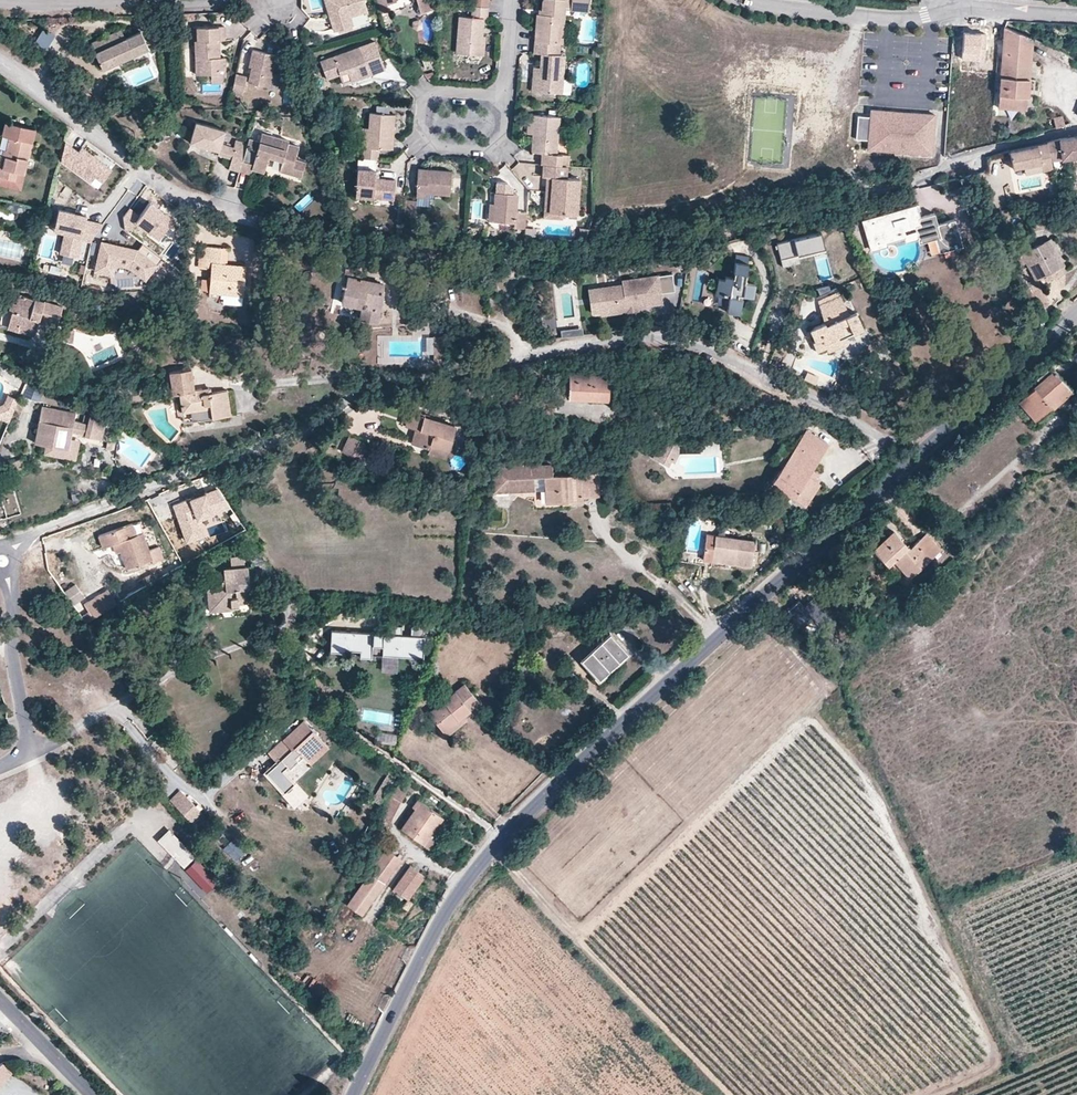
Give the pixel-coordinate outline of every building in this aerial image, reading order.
[(351,26),(355,25),(353,16),(369,11),(367,0),(328,0),(333,17),(337,16),(339,28),(351,26)] [(380,12),(389,10),(387,2),(394,0),(376,0),(380,12)] [(420,11),(429,9),(427,0),(416,0),(420,11)] [(533,39),(554,41),(555,23),(562,23),(563,7),(564,0),(541,0),(540,12),(536,12),(533,39)] [(569,7),(588,9),(588,0),(570,0),(569,7)] [(488,5),(474,4),(473,16),(461,15),(457,52),(480,55),(483,33),(484,15),(487,16),(488,5)] [(193,41),(193,73),(210,73),(210,81),(226,81),(225,58),(218,58),(218,39),(223,39),(222,24),(196,25),(196,41),(193,41)] [(1028,37),(1000,25),(995,108),(1023,111),(1025,76),(1028,37)] [(90,50),(99,67),(145,45),(136,28),(121,35),(117,26),(87,40),(92,49),(90,50)] [(988,34),(964,33),(962,59),(987,60),(988,34)] [(559,52),(560,42),(554,41),(533,39),(532,50),(539,51),(537,65),(536,75),(533,75),(533,89),(562,92),(564,53),(559,52)] [(375,40),(359,46),(363,59),(380,54),(375,40)] [(355,69),(359,78),(385,69),(380,54),(363,59),(359,46),(319,60),(326,79),(340,74),(355,69)] [(275,54),(251,49),(247,67),(251,68),(247,82),(268,87),(275,54)] [(528,89),(533,89),(533,75),(536,75),(537,65),(531,64),(528,89)] [(343,84),(359,78),(355,69),(340,74),(343,84)] [(246,75),(235,73),(231,91),(243,93),(246,75)] [(933,112),(870,109),(869,116),(868,139),(868,149),(931,152),(933,112)] [(362,146),(362,157),(377,158),(378,148),(390,149),(392,114),(369,113),(368,128),(363,127),(362,146)] [(531,136),(532,115),(525,114),(523,135),(531,136)] [(545,165),(567,166),(568,155),(554,154),(557,117),(532,115),(531,136),(529,152),(541,153),(540,164),(545,165)] [(868,139),(869,116),(856,115),(855,139),(868,139)] [(1054,119),(1056,129),(1065,126),(1063,117),(1054,119)] [(12,176),(15,170),(22,171),(29,140),(33,139),(35,126),(4,118),(0,132),(8,134),(3,152),(0,151),(0,174),(12,176)] [(189,142),(219,151),(221,143),(225,130),(196,121),(189,142)] [(362,146),(363,127),(353,127),(353,146),(362,146)] [(1042,140),(1046,158),(1052,157),(1052,158),(1072,156),(1069,143),(1076,141),(1076,136),(1042,140)] [(260,138),(257,147),(264,149),(267,140),(260,138)] [(75,150),(62,140),(58,158),(88,180),(93,174),(100,179),(109,167),(78,145),(75,150)] [(244,150),(237,173),(250,177),(251,172),(252,168),(264,171),(267,160),(273,162),(274,158),(281,160),(280,164),(277,175),(289,179),(290,174),(301,177),(304,167),(293,164),(297,151),(285,148),(285,145),(267,140),(264,149),(257,147),(246,144),(244,150)] [(1046,158),(1042,140),(1028,144),(1003,149),(1007,167),(1036,161),(1038,169),(1048,167),(1047,159),(1046,158)] [(235,147),(244,150),(246,144),(237,141),(235,147)] [(1072,156),(1076,156),(1076,141),(1069,143),(1072,156)] [(217,155),(231,159),(234,148),(235,147),(221,143),(219,151),(217,155)] [(228,170),(237,173),(244,150),(235,147),(234,148),(231,159),(228,170)] [(569,176),(569,166),(567,166),(545,165),(544,175),(550,175),(556,176),(553,211),(567,212),(579,213),(582,177),(569,176)] [(376,170),(357,168),(355,195),(394,199),(396,180),(375,178),(376,170)] [(415,192),(428,193),(451,194),(452,171),(416,169),(415,192)] [(0,174),(0,183),(18,188),(22,171),(15,170),(12,176),(0,174)] [(290,174),(289,179),(299,182),(301,177),(290,174)] [(567,219),(567,212),(553,211),(556,176),(550,175),(547,217),(567,219)] [(495,181),(494,193),(513,193),(513,187),(508,182),(495,181)] [(984,203),(977,188),(961,196),(968,210),(984,203)] [(514,228),(525,229),(526,210),(516,210),(517,193),(513,193),(494,193),(494,204),(494,221),(514,222),(514,228)] [(167,214),(146,199),(136,213),(126,206),(120,215),(122,227),(125,230),(132,219),(156,236),(168,219),(167,214)] [(402,202),(401,217),(413,217),(413,203),(402,202)] [(937,260),(960,254),(952,225),(939,228),(935,215),(921,218),(918,210),(917,205),(862,220),(870,250),(905,240),(906,243),(918,240),(920,247),(932,244),(937,260)] [(72,210),(56,206),(52,220),(64,223),(58,250),(74,254),(78,235),(89,238),(90,234),(100,221),(83,217),(84,212),(80,211),(72,210)] [(819,228),(774,239),(778,256),(823,245),(819,228)] [(524,243),(535,244),(536,229),(525,229),(524,243)] [(133,246),(98,240),(93,268),(110,271),(112,260),(126,263),(142,276),(158,254),(139,239),(133,246)] [(987,258),(994,253),(988,239),(980,243),(987,258)] [(1051,239),(1046,241),(1058,268),(1060,272),(1063,266),(1051,239)] [(1058,268),(1046,241),(1014,256),(1018,264),(1025,261),(1034,279),(1042,275),(1058,268)] [(221,261),(222,248),(204,247),(202,266),(213,267),(211,291),(222,292),(244,294),(246,265),(221,264),(221,261)] [(725,303),(740,305),(741,297),(738,297),(738,291),(751,293),(752,281),(742,280),(745,253),(731,251),(729,269),(724,268),(723,274),(713,273),(710,296),(722,297),(722,294),(726,294),(725,303)] [(352,285),(347,299),(363,305),(360,315),(376,320),(388,288),(367,281),(369,272),(351,265),(348,275),(355,277),(352,285)] [(1058,268),(1042,275),(1044,279),(1060,272),(1058,268)] [(673,293),(670,275),(620,283),(620,287),(596,290),(599,314),(624,310),(623,305),(634,303),(635,309),(635,308),(659,305),(658,295),(673,293)] [(344,307),(347,299),(352,285),(341,280),(332,302),(344,307)] [(10,309),(15,291),(11,290),(6,307),(10,309)] [(590,315),(599,314),(596,290),(587,292),(590,315)] [(60,304),(15,291),(10,309),(6,323),(32,331),(36,318),(55,323),(60,304)] [(824,343),(826,347),(847,338),(844,331),(861,323),(853,306),(847,309),(838,291),(818,300),(823,312),(830,309),(833,315),(826,319),(825,317),(803,327),(808,339),(811,338),(815,347),(824,343)] [(244,302),(244,294),(222,292),(221,301),(244,302)] [(623,305),(624,310),(599,314),(600,317),(636,312),(635,308),(635,309),(634,303),(623,305)] [(739,314),(740,305),(725,303),(724,312),(739,314)] [(10,309),(6,307),(2,306),(0,312),(0,322),(6,323),(10,309)] [(825,316),(825,317),(826,319),(833,315),(830,309),(823,312),(825,316)] [(80,340),(82,328),(73,326),(71,338),(80,340)] [(431,343),(442,344),(441,329),(431,328),(431,343)] [(573,337),(572,330),(560,332),(561,339),(573,337)] [(442,353),(442,344),(431,343),(430,354),(442,353)] [(189,368),(169,371),(171,392),(182,391),(184,409),(190,408),(209,406),(210,415),(227,413),(224,389),(208,391),(207,385),(191,386),(189,368)] [(1051,407),(1070,389),(1051,369),(1018,401),(1033,417),(1048,403),(1051,407)] [(596,395),(597,402),(612,402),(614,378),(589,377),(589,372),(573,372),(572,394),(596,395)] [(29,383),(23,399),(37,404),(43,389),(29,383)] [(18,398),(7,394),(3,402),(0,403),(0,419),(2,418),(8,421),(18,398)] [(32,441),(44,445),(66,448),(68,439),(70,433),(83,435),(86,438),(101,441),(104,424),(99,418),(89,415),(88,424),(73,420),(75,413),(40,405),(32,441)] [(408,438),(430,447),(431,442),(447,448),(454,428),(421,415),(423,410),(409,405),(404,419),(414,423),(408,438)] [(191,417),(210,415),(209,406),(190,408),(191,417)] [(775,480),(808,501),(821,482),(817,480),(808,474),(812,469),(827,446),(807,433),(775,480)] [(361,461),(369,443),(351,435),(343,453),(361,461)] [(66,448),(44,445),(42,454),(75,461),(79,441),(68,439),(66,448)] [(673,459),(676,448),(699,448),(699,439),(658,439),(651,457),(667,463),(669,457),(673,459)] [(431,442),(430,447),(427,453),(442,459),(447,448),(431,442)] [(502,484),(502,468),(502,465),(489,465),(489,490),(530,490),(530,484),(502,484)] [(548,467),(518,468),(502,468),(502,484),(530,484),(530,478),(541,479),(541,504),(577,504),(577,496),(593,497),(593,477),(548,478),(548,467)] [(808,474),(817,480),(820,474),(812,469),(808,474)] [(68,487),(70,498),(78,496),(76,486),(68,487)] [(215,489),(173,503),(188,542),(208,534),(201,518),(229,507),(215,489)] [(124,569),(151,559),(142,535),(135,537),(130,524),(97,536),(102,548),(118,542),(122,553),(119,554),(124,569)] [(704,529),(700,557),(711,559),(712,552),(734,555),(732,561),(750,564),(754,536),(704,529)] [(895,555),(911,571),(938,546),(925,532),(909,547),(891,529),(871,547),(886,563),(891,559),(895,555)] [(146,544),(153,543),(151,532),(144,534),(146,544)] [(242,554),(228,556),(229,563),(242,562),(242,554)] [(907,575),(911,571),(895,555),(891,559),(907,575)] [(205,591),(206,604),(225,603),(225,607),(239,606),(252,604),(251,586),(257,586),(256,566),(224,569),(224,579),(209,580),(210,591),(205,591)] [(73,604),(84,595),(73,583),(62,592),(73,604)] [(92,617),(114,601),(106,589),(82,604),(92,617)] [(799,601),(786,614),(802,630),(813,620),(825,632),(837,621),(815,598),(805,607),(799,601)] [(225,603),(206,604),(207,614),(239,612),(239,606),(225,607),(225,603)] [(409,633),(422,633),(422,624),(410,624),(409,633)] [(381,646),(380,656),(422,659),(424,638),(400,637),(401,628),(387,627),(386,635),(330,631),(329,652),(345,653),(346,651),(359,652),(358,658),(370,659),(370,655),(371,646),(381,646)] [(596,679),(627,652),(609,631),(578,658),(596,679)] [(370,655),(380,656),(381,646),(371,646),(370,655)] [(438,724),(455,714),(473,703),(459,683),(421,708),(426,718),(432,714),(438,724)] [(457,719),(455,714),(438,724),(432,714),(426,718),(437,732),(457,719)] [(285,774),(289,771),(302,756),(307,761),(310,764),(326,747),(303,724),(268,757),(285,774)] [(394,743),(396,733),(380,730),(378,741),(394,743)] [(331,752),(326,747),(310,764),(313,768),(331,752)] [(302,756),(289,771),(292,774),(307,761),(302,756)] [(385,793),(388,788),(381,784),(378,789),(385,793)] [(200,812),(180,792),(170,801),(189,822),(200,812)] [(397,829),(418,845),(429,830),(438,816),(413,799),(408,808),(410,809),(397,829)] [(193,856),(168,829),(156,841),(182,867),(193,856)] [(429,830),(418,845),(423,848),(433,834),(429,830)] [(232,861),(245,850),(233,837),(221,848),(232,861)] [(344,908),(358,918),(396,860),(381,850),(344,908)] [(391,890),(404,899),(420,875),(407,867),(391,890)] [(13,1075),(2,1064),(0,1065),(0,1086),(13,1075)]
